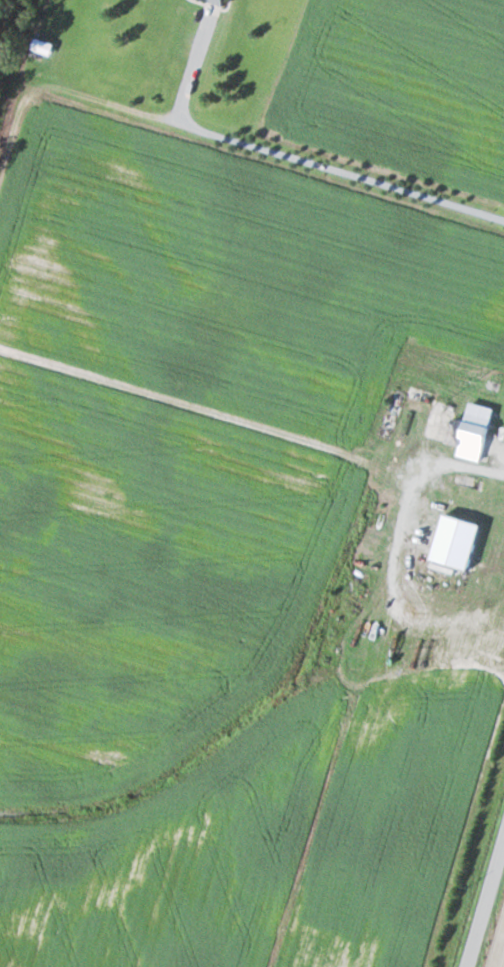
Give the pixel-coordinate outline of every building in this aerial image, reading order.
[(445,442),(457,445),(455,456),(480,462),(493,408),(467,402),(463,422),(451,419),(445,442)]
